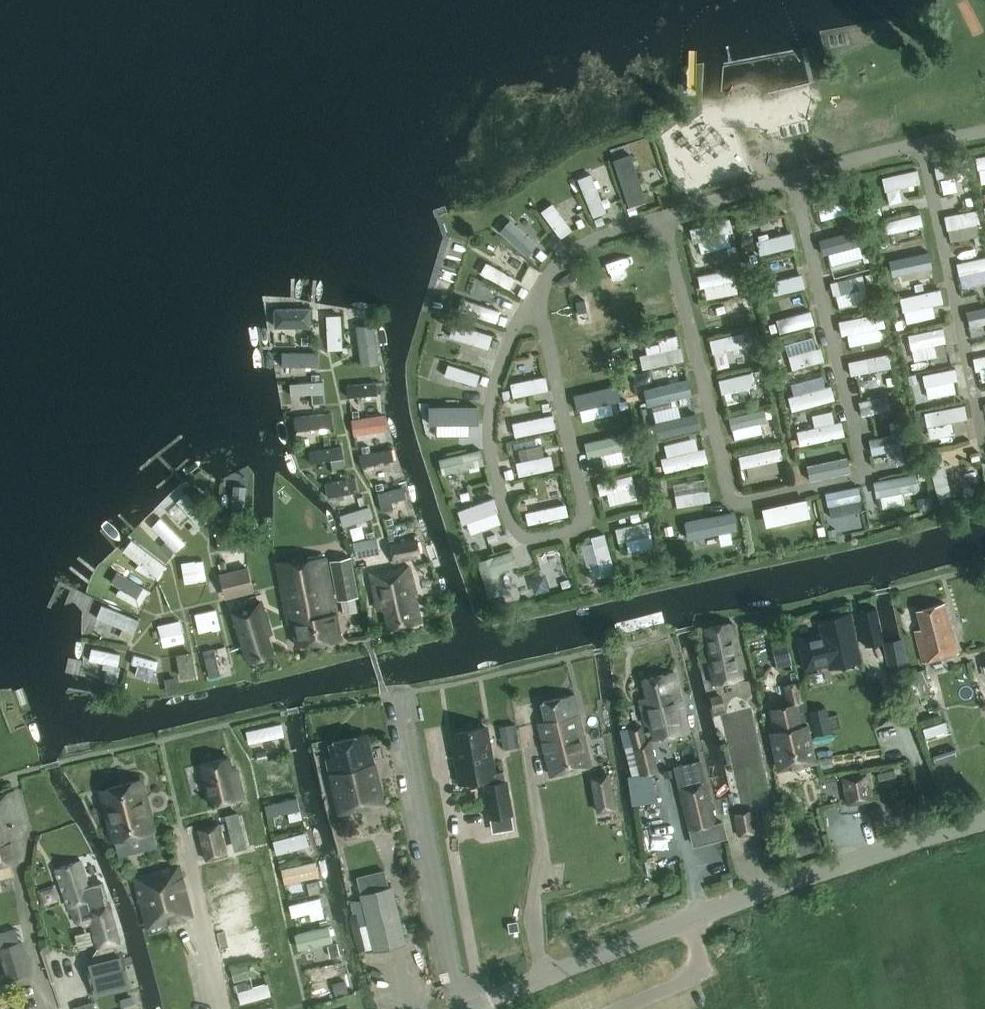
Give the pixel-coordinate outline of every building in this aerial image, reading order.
[(984,169),(984,155),(968,158),(970,172),(984,169)] [(621,157),(606,163),(623,211),(638,206),(621,157)] [(911,172),(876,176),(878,191),(913,186),(911,172)] [(602,213),(586,175),(572,181),(587,218),(602,213)] [(651,191),(655,209),(665,207),(661,189),(651,191)] [(555,240),(567,232),(548,204),(536,213),(555,240)] [(984,219),(984,206),(976,208),(979,221),(984,219)] [(875,221),(876,234),(916,228),(914,215),(875,221)] [(521,258),(530,248),(504,223),(495,232),(521,258)] [(785,231),(750,241),(754,256),(790,246),(785,231)] [(836,264),(833,248),(855,244),(853,232),(814,238),(820,267),(836,264)] [(921,254),(889,261),(891,274),(923,266),(921,254)] [(947,264),(950,276),(982,269),(979,258),(947,264)] [(474,275),(506,291),(512,280),(480,263),(474,275)] [(694,293),(728,291),(726,272),(693,275),(694,293)] [(762,294),(797,290),(796,277),(761,281),(762,294)] [(824,293),(865,290),(864,277),(823,280),(824,293)] [(925,316),(938,313),(933,290),(893,298),(896,312),(924,307),(925,316)] [(489,323),(493,312),(463,303),(459,315),(489,323)] [(702,319),(732,316),(731,304),(701,306),(702,319)] [(804,313),(770,319),(773,333),(807,327),(804,313)] [(834,337),(879,327),(875,313),(831,323),(834,337)] [(322,319),(323,352),(336,351),(335,318),(322,319)] [(512,330),(512,318),(498,318),(498,330),(512,330)] [(444,338),(484,351),(488,337),(448,325),(444,338)] [(937,329),(898,332),(899,347),(924,345),(925,355),(939,355),(937,329)] [(740,333),(703,341),(706,356),(719,353),(721,361),(745,356),(740,333)] [(674,346),(632,357),(636,371),(677,360),(674,346)] [(783,369),(816,364),(814,349),(781,355),(783,369)] [(277,354),(278,371),(315,369),(314,353),(277,354)] [(881,355),(841,362),(844,376),(884,369),(881,355)] [(969,358),(975,387),(984,385),(984,355),(969,358)] [(439,378),(472,388),(475,376),(442,366),(439,378)] [(944,368),(911,375),(914,387),(946,380),(944,368)] [(642,373),(628,376),(630,388),(644,385),(642,373)] [(717,399),(750,392),(746,373),(713,380),(717,399)] [(542,379),(505,382),(507,396),(543,393),(542,379)] [(318,383),(286,384),(287,397),(319,396),(318,383)] [(342,385),(342,398),(372,396),(371,384),(342,385)] [(671,384),(639,391),(643,406),(686,397),(684,388),(672,391),(671,384)] [(784,412),(828,400),(824,386),(781,398),(784,412)] [(608,394),(571,404),(574,413),(610,404),(608,394)] [(883,395),(849,405),(853,417),(887,408),(883,395)] [(374,399),(348,398),(348,410),(374,410),(374,399)] [(915,413),(917,427),(960,420),(958,407),(915,413)] [(442,410),(442,427),(468,427),(468,410),(442,410)] [(762,411),(722,413),(723,429),(763,426),(762,411)] [(292,434),(327,433),(327,415),(291,415),(292,434)] [(653,437),(691,429),(688,416),(650,424),(653,437)] [(509,436),(550,432),(548,418),(507,422),(509,436)] [(348,423),(349,436),(378,434),(377,421),(348,423)] [(789,432),(793,447),(837,437),(834,422),(789,432)] [(619,434),(578,444),(582,462),(624,452),(619,434)] [(861,439),(862,454),(893,453),(893,437),(861,439)] [(317,473),(340,468),(336,447),(304,454),(307,468),(316,466),(317,473)] [(734,469),(775,461),(773,448),(732,457),(734,469)] [(354,455),(356,468),(389,463),(387,450),(354,455)] [(650,475),(701,462),(698,450),(647,463),(650,475)] [(478,454),(448,455),(449,471),(479,469),(478,454)] [(513,477),(548,469),(545,456),(509,464),(513,477)] [(842,463),(800,466),(801,479),(843,475),(842,463)] [(936,464),(924,467),(930,496),(943,493),(936,464)] [(598,482),(590,484),(593,495),(629,488),(626,476),(611,479),(609,470),(596,473),(598,482)] [(910,478),(865,480),(866,495),(911,493),(910,478)] [(375,507),(402,499),(398,487),(371,495),(375,507)] [(819,509),(853,501),(850,487),(816,494),(819,509)] [(669,506),(703,504),(702,492),(668,494),(669,506)] [(194,530),(204,520),(181,495),(170,504),(194,530)] [(913,511),(926,508),(923,495),(910,498),(913,511)] [(455,525),(493,513),(488,500),(451,512),(455,525)] [(760,506),(763,519),(796,514),(794,501),(760,506)] [(519,513),(522,526),(563,517),(560,505),(519,513)] [(363,508),(334,516),(337,528),(366,519),(363,508)] [(726,511),(693,518),(698,543),(715,540),(713,528),(729,525),(726,511)] [(145,529),(171,553),(180,543),(154,519),(145,529)] [(611,541),(644,536),(641,523),(609,528),(611,541)] [(584,566),(588,579),(609,574),(598,535),(584,539),(591,564),(584,566)] [(352,541),(355,556),(377,552),(374,537),(352,541)] [(418,539),(391,544),(394,561),(421,556),(418,539)] [(127,541),(118,552),(133,564),(130,569),(148,583),(161,568),(127,541)] [(491,586),(495,600),(561,582),(556,563),(537,568),(539,576),(513,583),(505,554),(472,562),(479,589),(491,586)] [(332,558),(339,600),(362,597),(357,572),(356,573),(353,555),(332,558)] [(341,638),(327,556),(277,564),(287,619),(293,618),(297,645),(341,638)] [(198,562),(179,566),(182,584),(201,581),(198,562)] [(224,598),(254,591),(247,565),(218,572),(224,598)] [(389,628),(420,621),(415,596),(416,596),(409,566),(371,574),(378,610),(384,608),(389,628)] [(113,577),(107,598),(138,606),(143,585),(113,577)] [(962,657),(946,592),(919,599),(929,638),(908,644),(910,653),(904,654),(913,689),(927,685),(917,651),(932,646),(937,663),(962,657)] [(233,610),(249,660),(273,653),(265,629),(269,627),(261,601),(233,610)] [(865,604),(851,606),(854,629),(868,627),(865,604)] [(96,606),(90,620),(128,635),(134,621),(96,606)] [(211,610),(188,615),(193,635),(215,630),(211,610)] [(807,672),(861,660),(850,614),(819,621),(823,638),(801,641),(807,672)] [(733,622),(704,628),(710,657),(708,657),(713,683),(742,677),(734,638),(736,638),(733,622)] [(770,640),(777,666),(792,663),(785,637),(770,640)] [(99,683),(110,686),(116,655),(85,649),(82,664),(102,668),(99,683)] [(219,650),(197,653),(200,675),(211,674),(209,659),(220,657),(219,650)] [(152,669),(153,661),(127,656),(126,665),(152,669)] [(168,690),(188,689),(187,658),(167,659),(168,690)] [(689,729),(674,672),(643,680),(647,697),(640,699),(647,724),(657,721),(660,736),(689,729)] [(805,712),(800,692),(798,679),(781,683),(786,705),(772,708),(779,741),(774,742),(779,768),(811,761),(803,725),(810,724),(807,712),(805,712)] [(538,722),(543,741),(584,731),(575,696),(542,705),(546,720),(538,722)] [(827,708),(809,710),(814,735),(832,731),(827,708)] [(240,731),(242,744),(280,738),(277,725),(240,731)] [(486,728),(451,734),(460,783),(483,779),(490,819),(512,815),(504,772),(495,773),(486,728)] [(592,765),(584,731),(543,741),(551,775),(592,765)] [(383,804),(368,735),(333,743),(336,757),(328,758),(340,813),(383,804)] [(634,742),(642,774),(658,770),(649,738),(634,742)] [(201,764),(211,804),(244,796),(238,771),(232,772),(229,757),(201,764)] [(692,829),(717,822),(706,779),(700,758),(673,765),(678,786),(681,786),(692,829)] [(875,799),(870,771),(842,776),(847,804),(875,799)] [(598,812),(616,808),(609,772),(590,776),(598,812)] [(110,820),(115,839),(154,829),(141,779),(106,788),(114,819),(110,820)] [(23,856),(18,835),(28,832),(15,790),(0,795),(0,863),(23,856)] [(301,816),(297,799),(265,806),(268,823),(301,816)] [(738,836),(758,832),(754,809),(734,813),(738,836)] [(239,812),(226,815),(235,850),(248,847),(239,812)] [(199,828),(207,859),(226,854),(218,823),(199,828)] [(270,841),(273,855),(305,848),(302,834),(270,841)] [(203,884),(242,873),(238,859),(199,870),(203,884)] [(119,942),(108,901),(103,881),(88,885),(86,880),(88,880),(81,860),(57,868),(69,906),(79,903),(83,918),(91,916),(99,947),(119,942)] [(704,877),(723,870),(719,860),(701,867),(704,877)] [(275,871),(278,885),(315,876),(311,862),(275,871)] [(135,877),(148,926),(192,915),(179,865),(135,877)] [(392,885),(387,886),(383,869),(356,876),(360,893),(375,951),(406,943),(392,885)] [(16,913),(25,911),(21,889),(11,891),(16,913)] [(214,913),(247,910),(246,897),(213,900),(214,913)] [(314,898),(284,906),(287,920),(318,911),(314,898)] [(216,925),(234,923),(233,913),(215,915),(216,925)] [(326,929),(291,933),(293,948),(328,944),(326,929)] [(219,937),(223,957),(243,954),(241,947),(255,944),(253,931),(219,937)] [(1,947),(11,978),(30,972),(21,941),(1,947)] [(233,980),(248,976),(245,962),(230,966),(233,980)] [(124,963),(91,971),(97,995),(130,986),(124,963)] [(332,967),(299,975),(304,996),(327,991),(325,981),(334,979),(332,967)] [(233,1006),(266,997),(263,984),(242,990),(241,984),(228,987),(233,1006)]
